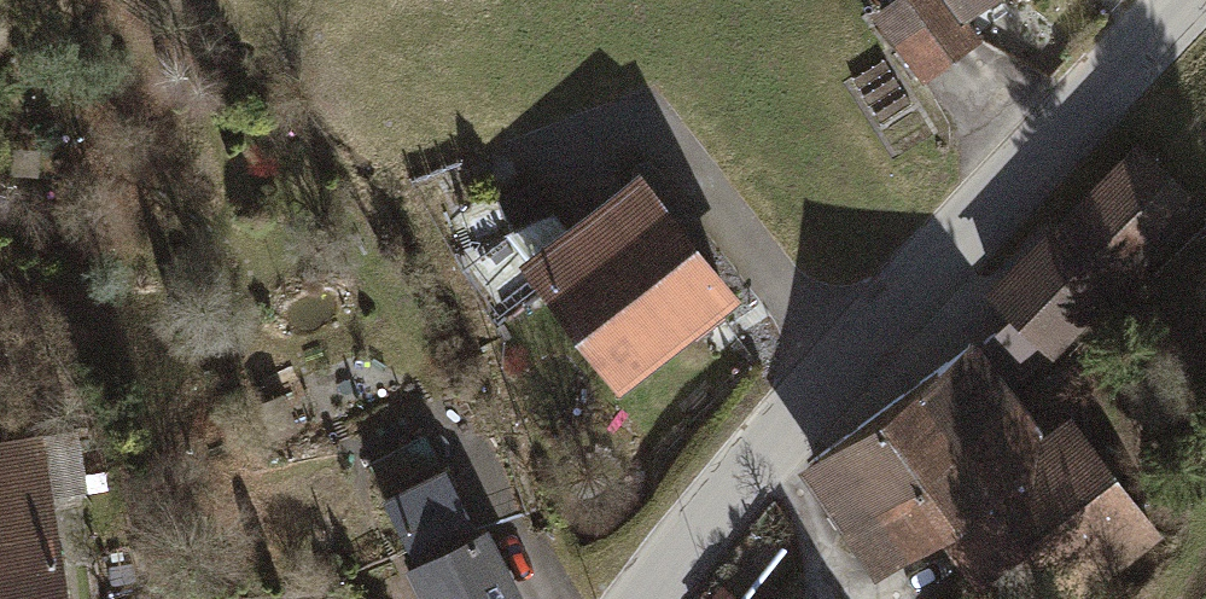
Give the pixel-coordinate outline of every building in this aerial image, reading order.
[(963,17),(950,0),(887,0),(869,13),(922,83),(980,39),(963,17)] [(963,17),(986,0),(950,0),(963,17)] [(1136,133),(982,290),(1050,357),(1204,199),(1136,133)] [(631,160),(513,252),(618,385),(704,317),(736,292),(631,160)] [(487,207),(465,216),(475,238),(496,230),(487,207)] [(808,468),(877,568),(938,525),(990,598),(1111,598),(1181,550),(1082,410),(1042,438),(980,348),(808,468)] [(362,449),(378,482),(435,455),(419,422),(362,449)] [(77,429),(0,442),(0,598),(71,598),(54,502),(88,496),(77,429)] [(375,492),(408,556),(471,523),(439,460),(375,492)] [(399,560),(420,598),(520,598),(479,519),(471,523),(408,556),(399,560)]
